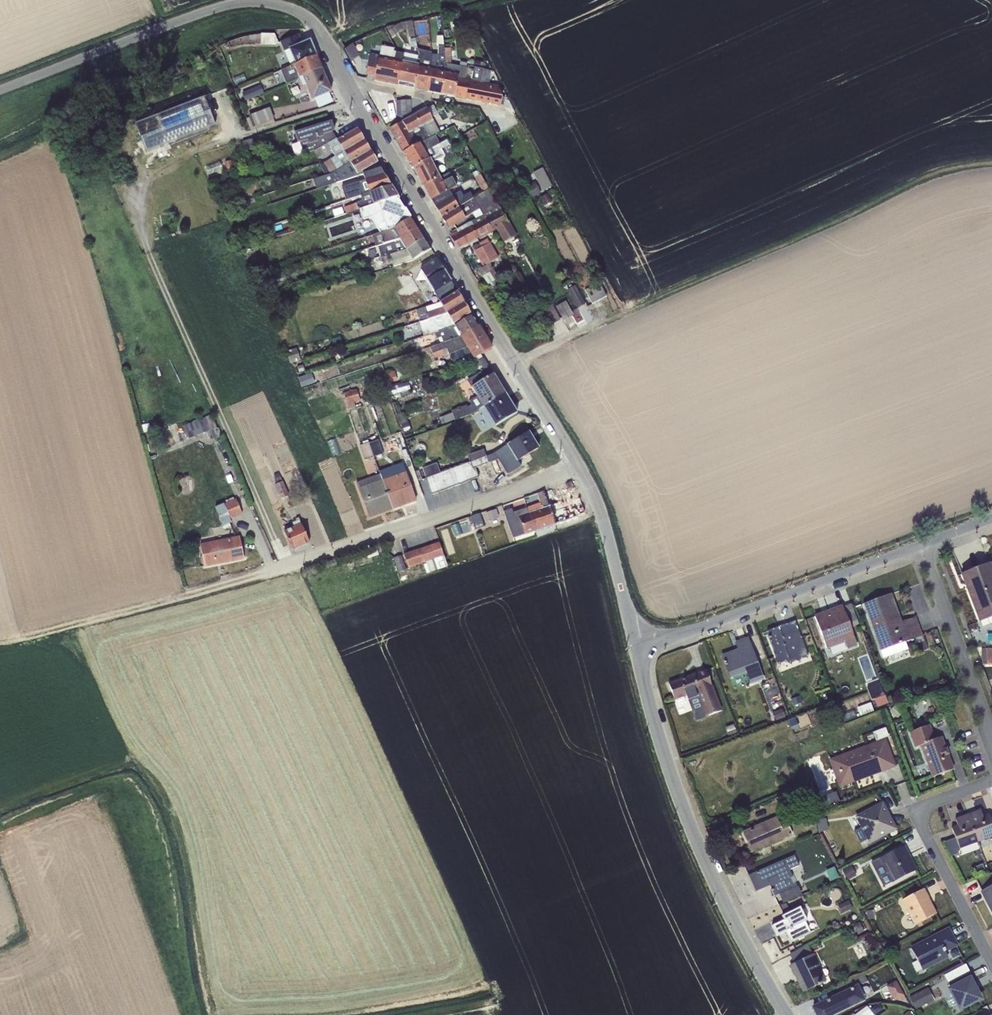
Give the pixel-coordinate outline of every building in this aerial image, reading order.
[(400,24),(386,28),(388,32),(392,38),(402,30),(407,29),(408,37),(415,36),(412,21),(399,23),(400,24)] [(261,34),(249,36),(249,40),(255,40),(255,44),(260,44),(260,45),(274,46),(278,43),(274,34),(261,34)] [(290,66),(316,55),(310,41),(301,44),(297,35),(281,42),(290,66)] [(432,64),(426,92),(439,95),(445,64),(444,45),(443,36),(436,36),(436,46),(438,47),(438,55),(431,55),(432,64)] [(381,45),(379,56),(402,61),(404,54),(395,53),(395,51),(393,51),(393,48),(381,45)] [(445,64),(439,95),(455,98),(460,67),(450,65),(450,45),(444,45),(445,64)] [(354,47),(345,52),(350,61),(359,56),(354,47)] [(418,56),(413,89),(426,92),(432,64),(431,55),(431,52),(417,49),(418,56)] [(402,61),(379,56),(369,54),(366,74),(375,76),(374,81),(398,86),(402,61)] [(402,61),(398,86),(413,89),(418,56),(404,54),(402,61)] [(316,55),(290,66),(280,70),(286,83),(297,79),(321,69),(316,55)] [(460,67),(455,98),(465,99),(468,81),(472,82),(474,70),(460,67)] [(468,81),(465,99),(500,106),(498,86),(488,85),(489,81),(491,71),(474,68),(474,70),(472,82),(468,81)] [(321,69),(297,79),(301,90),(307,88),(311,100),(314,99),(328,93),(331,92),(321,69)] [(243,75),(233,79),(235,84),(245,81),(243,75)] [(260,85),(241,93),(245,101),(263,93),(260,85)] [(328,93),(314,99),(318,109),(333,103),(328,93)] [(204,99),(136,125),(146,153),(215,126),(204,99)] [(410,100),(395,101),(397,121),(411,114),(410,100)] [(403,152),(435,136),(440,133),(432,120),(439,117),(433,106),(389,128),(403,152)] [(249,117),(245,119),(250,130),(275,122),(269,108),(248,116),(249,117)] [(314,151),(335,139),(332,132),(334,130),(331,121),(294,133),(297,143),(291,144),(294,156),(313,151),(314,151)] [(335,139),(314,151),(317,158),(331,151),(335,157),(363,141),(356,130),(336,141),(335,139)] [(435,136),(403,152),(411,168),(413,168),(444,152),(439,144),(435,136)] [(254,138),(242,142),(246,153),(251,151),(252,147),(263,149),(264,141),(254,139),(254,138)] [(444,152),(413,168),(422,186),(439,178),(431,162),(452,151),(446,140),(439,144),(444,152)] [(363,141),(335,157),(323,163),(330,175),(369,151),(363,141)] [(369,151),(330,175),(313,179),(316,189),(363,173),(362,171),(376,163),(369,151)] [(233,160),(224,163),(227,171),(235,169),(233,160)] [(361,196),(391,186),(380,169),(360,175),(362,181),(342,187),(346,200),(361,196)] [(542,169),(533,173),(542,192),(551,187),(542,169)] [(483,193),(489,190),(478,170),(472,173),(483,193)] [(439,178),(422,186),(430,201),(430,200),(448,191),(456,187),(449,173),(439,178)] [(534,182),(525,187),(532,199),(541,193),(534,182)] [(391,186),(361,196),(362,201),(344,207),(346,214),(359,210),(398,197),(391,186)] [(473,199),(441,218),(448,229),(465,218),(464,217),(473,212),(477,218),(483,215),(499,207),(489,190),(483,193),(473,199)] [(448,191),(430,200),(441,218),(473,199),(469,193),(463,196),(460,191),(451,196),(448,191)] [(547,194),(540,198),(544,206),(552,202),(547,194)] [(398,197),(359,210),(363,220),(370,217),(379,232),(393,228),(411,217),(405,208),(404,209),(397,198),(398,197)] [(229,205),(222,208),(225,217),(232,215),(229,205)] [(499,207),(483,215),(492,232),(496,230),(503,243),(515,236),(499,207)] [(483,215),(477,218),(451,232),(453,236),(450,237),(457,249),(492,232),(483,215)] [(393,228),(379,232),(372,235),(376,247),(399,240),(417,227),(411,217),(393,228)] [(399,240),(376,247),(379,257),(380,258),(405,250),(424,238),(417,227),(399,240)] [(248,238),(246,238),(246,241),(248,241),(249,244),(257,241),(255,233),(247,235),(248,238)] [(405,250),(380,258),(381,265),(391,262),(393,267),(412,261),(431,249),(424,238),(405,250)] [(482,247),(488,244),(490,243),(487,238),(479,243),(480,245),(482,247)] [(482,247),(480,245),(476,245),(472,247),(474,251),(481,266),(484,267),(490,263),(497,260),(488,244),(482,247)] [(379,257),(376,247),(363,251),(367,262),(379,257)] [(313,261),(307,262),(308,267),(323,263),(322,257),(312,259),(313,261)] [(437,260),(420,270),(440,303),(457,291),(437,260)] [(490,263),(484,267),(481,268),(479,266),(477,267),(487,285),(499,280),(490,263)] [(599,283),(585,290),(592,304),(606,296),(599,283)] [(575,286),(567,290),(577,309),(585,305),(575,286)] [(457,291),(440,303),(415,311),(419,323),(447,314),(464,302),(457,291)] [(447,314),(419,323),(423,336),(434,333),(454,326),(453,325),(470,313),(464,302),(447,314)] [(565,302),(555,307),(563,321),(573,315),(565,302)] [(552,306),(538,313),(546,328),(560,320),(552,306)] [(454,326),(434,333),(436,339),(438,338),(440,343),(459,337),(478,326),(471,315),(454,326)] [(459,337),(440,343),(430,347),(432,354),(446,349),(449,355),(452,364),(472,357),(473,359),(491,348),(478,326),(459,337)] [(297,348),(286,351),(290,364),(300,361),(297,348)] [(446,349),(432,354),(434,359),(443,355),(444,357),(449,355),(446,349)] [(470,386),(486,376),(482,370),(466,379),(470,386)] [(394,371),(383,375),(383,378),(385,377),(387,384),(397,381),(394,371)] [(486,376),(470,386),(477,397),(469,401),(471,405),(467,408),(466,405),(450,411),(451,413),(443,416),(446,423),(454,419),(454,421),(473,413),(479,410),(506,394),(492,372),(486,376)] [(311,374),(298,378),(301,388),(314,383),(311,374)] [(407,382),(386,389),(388,397),(410,390),(407,382)] [(356,389),(343,393),(349,412),(356,409),(354,403),(360,401),(356,389)] [(506,394),(479,410),(489,427),(493,424),(495,427),(517,412),(506,394)] [(404,413),(397,415),(403,433),(411,431),(404,413)] [(218,428),(217,428),(211,415),(182,426),(187,439),(206,432),(208,438),(220,434),(218,428)] [(528,432),(494,453),(498,460),(507,475),(520,466),(517,461),(538,448),(528,432)] [(377,440),(369,444),(373,457),(382,454),(377,440)] [(395,440),(385,443),(389,451),(398,448),(395,440)] [(373,457),(369,444),(368,441),(362,442),(363,444),(359,446),(364,460),(373,457)] [(469,462),(486,456),(483,450),(467,455),(469,462)] [(498,460),(494,453),(486,456),(488,463),(498,460)] [(486,456),(469,462),(425,479),(431,495),(478,477),(474,468),(488,463),(486,456)] [(436,463),(422,468),(426,478),(440,472),(436,463)] [(395,475),(381,480),(392,509),(415,500),(403,466),(393,469),(395,475)] [(278,473),(273,475),(275,479),(274,480),(275,484),(274,484),(275,487),(274,488),(280,499),(288,496),(278,473)] [(392,509),(381,480),(380,475),(356,483),(368,518),(392,509)] [(551,489),(543,492),(555,525),(585,514),(580,499),(571,502),(570,499),(555,504),(551,489)] [(539,503),(526,508),(535,532),(555,525),(543,492),(543,491),(536,494),(539,503)] [(223,503),(215,507),(222,526),(231,522),(230,519),(242,514),(235,499),(224,505),(223,503)] [(535,532),(526,508),(513,513),(511,509),(503,512),(513,539),(524,535),(525,536),(535,532)] [(496,509),(485,513),(488,521),(499,518),(496,509)] [(479,513),(470,517),(475,530),(483,527),(479,513)] [(285,529),(284,531),(292,550),(309,543),(298,518),(295,519),(296,521),(292,523),(294,528),(290,527),(285,529)] [(239,536),(200,544),(204,566),(243,558),(239,536)] [(439,542),(403,554),(407,568),(409,568),(416,566),(417,565),(425,562),(425,564),(423,564),(426,574),(447,567),(439,542)] [(401,556),(394,558),(398,573),(406,570),(401,556)] [(961,574),(965,585),(966,584),(969,591),(967,591),(981,626),(991,622),(991,571),(989,564),(961,574)] [(891,594),(862,604),(883,658),(908,650),(905,643),(914,640),(919,653),(928,649),(915,617),(896,624),(893,617),(896,615),(893,606),(894,606),(891,594)] [(851,630),(842,607),(828,612),(829,613),(823,616),(822,614),(814,617),(826,649),(844,643),(847,650),(857,646),(851,630)] [(778,627),(766,632),(778,663),(788,659),(790,663),(807,656),(794,621),(784,625),(785,628),(780,630),(778,627)] [(738,650),(722,656),(730,679),(746,673),(750,685),(764,680),(747,639),(736,643),(738,650)] [(981,649),(982,665),(991,665),(991,653),(991,649),(981,649)] [(706,670),(668,684),(674,700),(686,696),(695,720),(721,711),(706,670)] [(884,694),(874,698),(877,707),(888,703),(884,694)] [(799,696),(791,699),(793,706),(802,703),(799,696)] [(870,702),(856,707),(860,716),(873,711),(870,702)] [(894,705),(889,710),(897,718),(903,712),(894,705)] [(782,709),(772,712),(775,721),(785,717),(782,709)] [(795,716),(787,719),(791,730),(799,728),(795,716)] [(734,724),(725,726),(728,736),(737,733),(734,724)] [(928,725),(908,732),(914,748),(920,746),(932,777),(952,770),(940,737),(934,740),(928,725)] [(875,741),(835,757),(843,780),(850,777),(852,781),(856,779),(857,779),(859,778),(860,777),(862,776),(863,776),(865,775),(867,775),(869,775),(871,774),(876,772),(875,768),(890,763),(882,739),(885,738),(888,737),(885,728),(872,733),(875,741)] [(843,780),(835,757),(828,759),(839,788),(896,767),(885,738),(882,739),(890,763),(875,768),(876,772),(871,774),(869,775),(867,775),(865,775),(863,776),(862,776),(860,777),(859,778),(857,779),(856,779),(852,781),(850,777),(843,780)] [(836,791),(816,799),(820,809),(840,802),(836,791)] [(798,794),(784,799),(787,807),(801,802),(798,794)] [(882,803),(855,817),(861,828),(866,840),(868,842),(891,830),(890,827),(893,825),(891,822),(890,822),(889,821),(884,819),(886,812),(882,803)] [(967,815),(978,842),(991,837),(991,824),(989,814),(982,817),(980,810),(967,815)] [(978,842),(967,815),(955,820),(957,826),(951,828),(955,838),(945,842),(950,856),(958,854),(956,849),(978,842)] [(776,817),(741,832),(751,853),(792,835),(786,820),(778,823),(776,817)] [(826,819),(816,820),(818,832),(828,831),(826,819)] [(861,828),(854,832),(860,843),(866,840),(861,828)] [(904,846),(878,859),(882,865),(885,864),(894,881),(894,882),(915,871),(909,859),(907,860),(905,855),(908,854),(904,846)] [(788,879),(792,877),(789,870),(798,866),(794,856),(748,875),(755,891),(769,885),(774,896),(778,894),(792,888),(788,879)] [(882,865),(878,859),(870,863),(883,887),(894,881),(885,864),(882,865)] [(982,864),(973,867),(975,874),(984,870),(982,864)] [(833,867),(825,871),(829,881),(838,877),(833,867)] [(851,867),(842,871),(847,880),(856,876),(851,867)] [(792,888),(778,894),(782,904),(801,896),(798,886),(797,886),(793,877),(792,877),(788,879),(792,888)] [(981,891),(991,912),(991,885),(981,891)] [(923,889),(900,900),(914,925),(935,914),(927,899),(928,898),(923,889)] [(848,901),(837,906),(841,914),(852,909),(848,901)] [(783,921),(771,926),(777,936),(785,932),(791,942),(810,933),(800,907),(781,917),(783,921)] [(873,910),(866,911),(867,920),(874,919),(873,910)] [(859,923),(852,926),(856,934),(863,931),(859,923)] [(947,930),(911,949),(922,971),(948,958),(944,950),(955,945),(947,930)] [(793,963),(813,954),(809,945),(789,955),(793,963)] [(813,954),(793,963),(790,965),(804,991),(826,980),(813,954)] [(965,964),(943,975),(949,987),(947,988),(957,1009),(979,999),(972,984),(975,982),(965,964)] [(811,1007),(814,1014),(835,1014),(865,1000),(858,986),(867,981),(863,973),(835,987),(838,994),(811,1007)] [(896,981),(885,986),(893,1001),(898,998),(900,1001),(906,998),(896,981)] [(928,988),(909,997),(915,1009),(934,1000),(928,988)] [(854,1014),(874,1014),(867,1006),(854,1014)]
